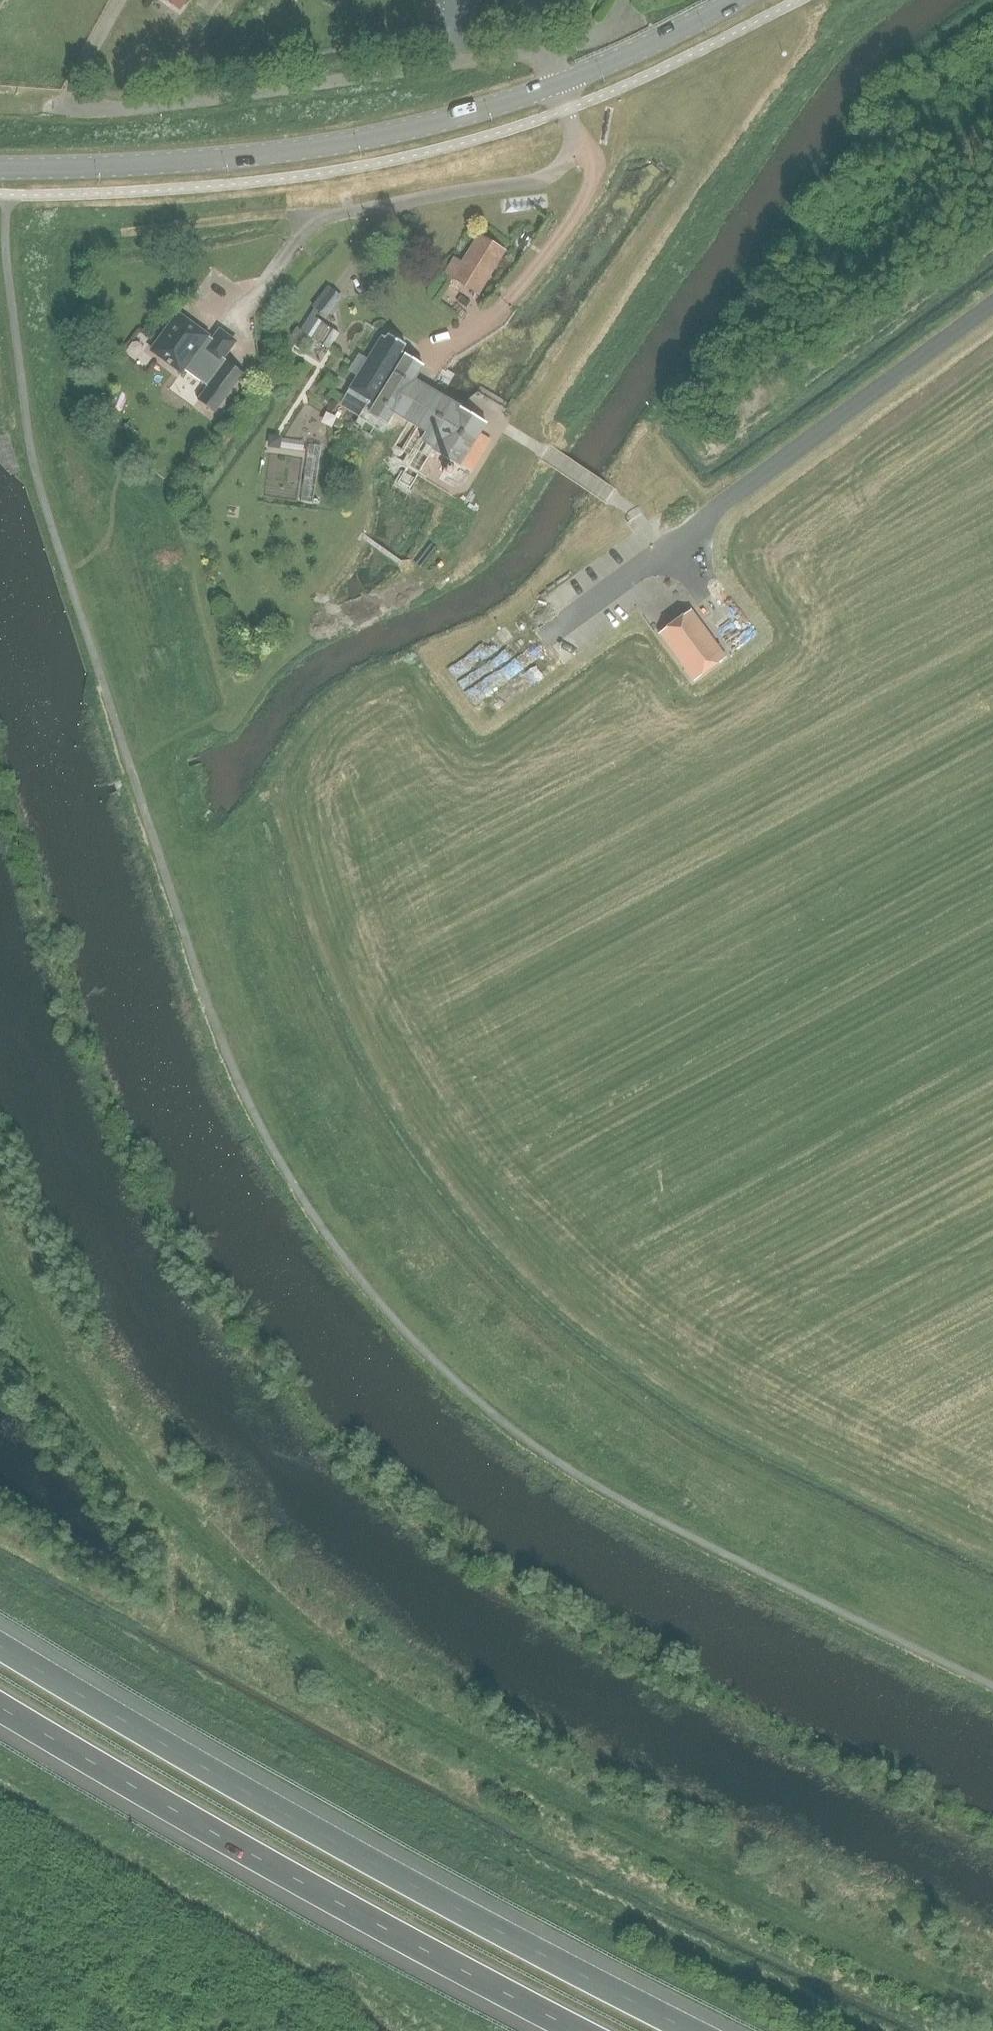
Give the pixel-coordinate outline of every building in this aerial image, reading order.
[(186,0),(167,0),(180,9),(186,0)] [(556,1),(573,9),(575,6),(579,8),(583,0),(556,0),(556,1)] [(478,296),(505,252),(477,234),(460,262),(453,258),(442,274),(478,296)] [(332,284),(316,306),(332,318),(348,296),(332,284)] [(314,309),(299,331),(323,346),(333,330),(314,318),(318,311),(314,309)] [(188,370),(206,346),(209,349),(206,352),(222,364),(237,344),(221,332),(213,343),(210,340),(211,338),(180,315),(152,353),(183,376),(188,370)] [(376,405),(406,355),(402,352),(406,346),(389,335),(387,339),(382,337),(350,389),(376,405)] [(206,346),(188,370),(211,387),(226,366),(222,364),(206,352),(209,349),(206,346)] [(406,355),(376,405),(370,414),(387,425),(392,415),(424,435),(421,441),(433,449),(432,452),(460,469),(458,472),(467,477),(471,470),(472,471),(492,439),(480,432),(484,426),(414,380),(423,366),(406,355)] [(211,387),(199,403),(216,415),(245,376),(228,364),(226,366),(211,387)] [(300,501),(318,501),(318,472),(305,471),(304,492),(301,492),(300,501)] [(726,658),(691,611),(659,634),(694,681),(726,658)] [(452,665),(461,680),(471,674),(475,681),(508,660),(494,639),(452,665)]
